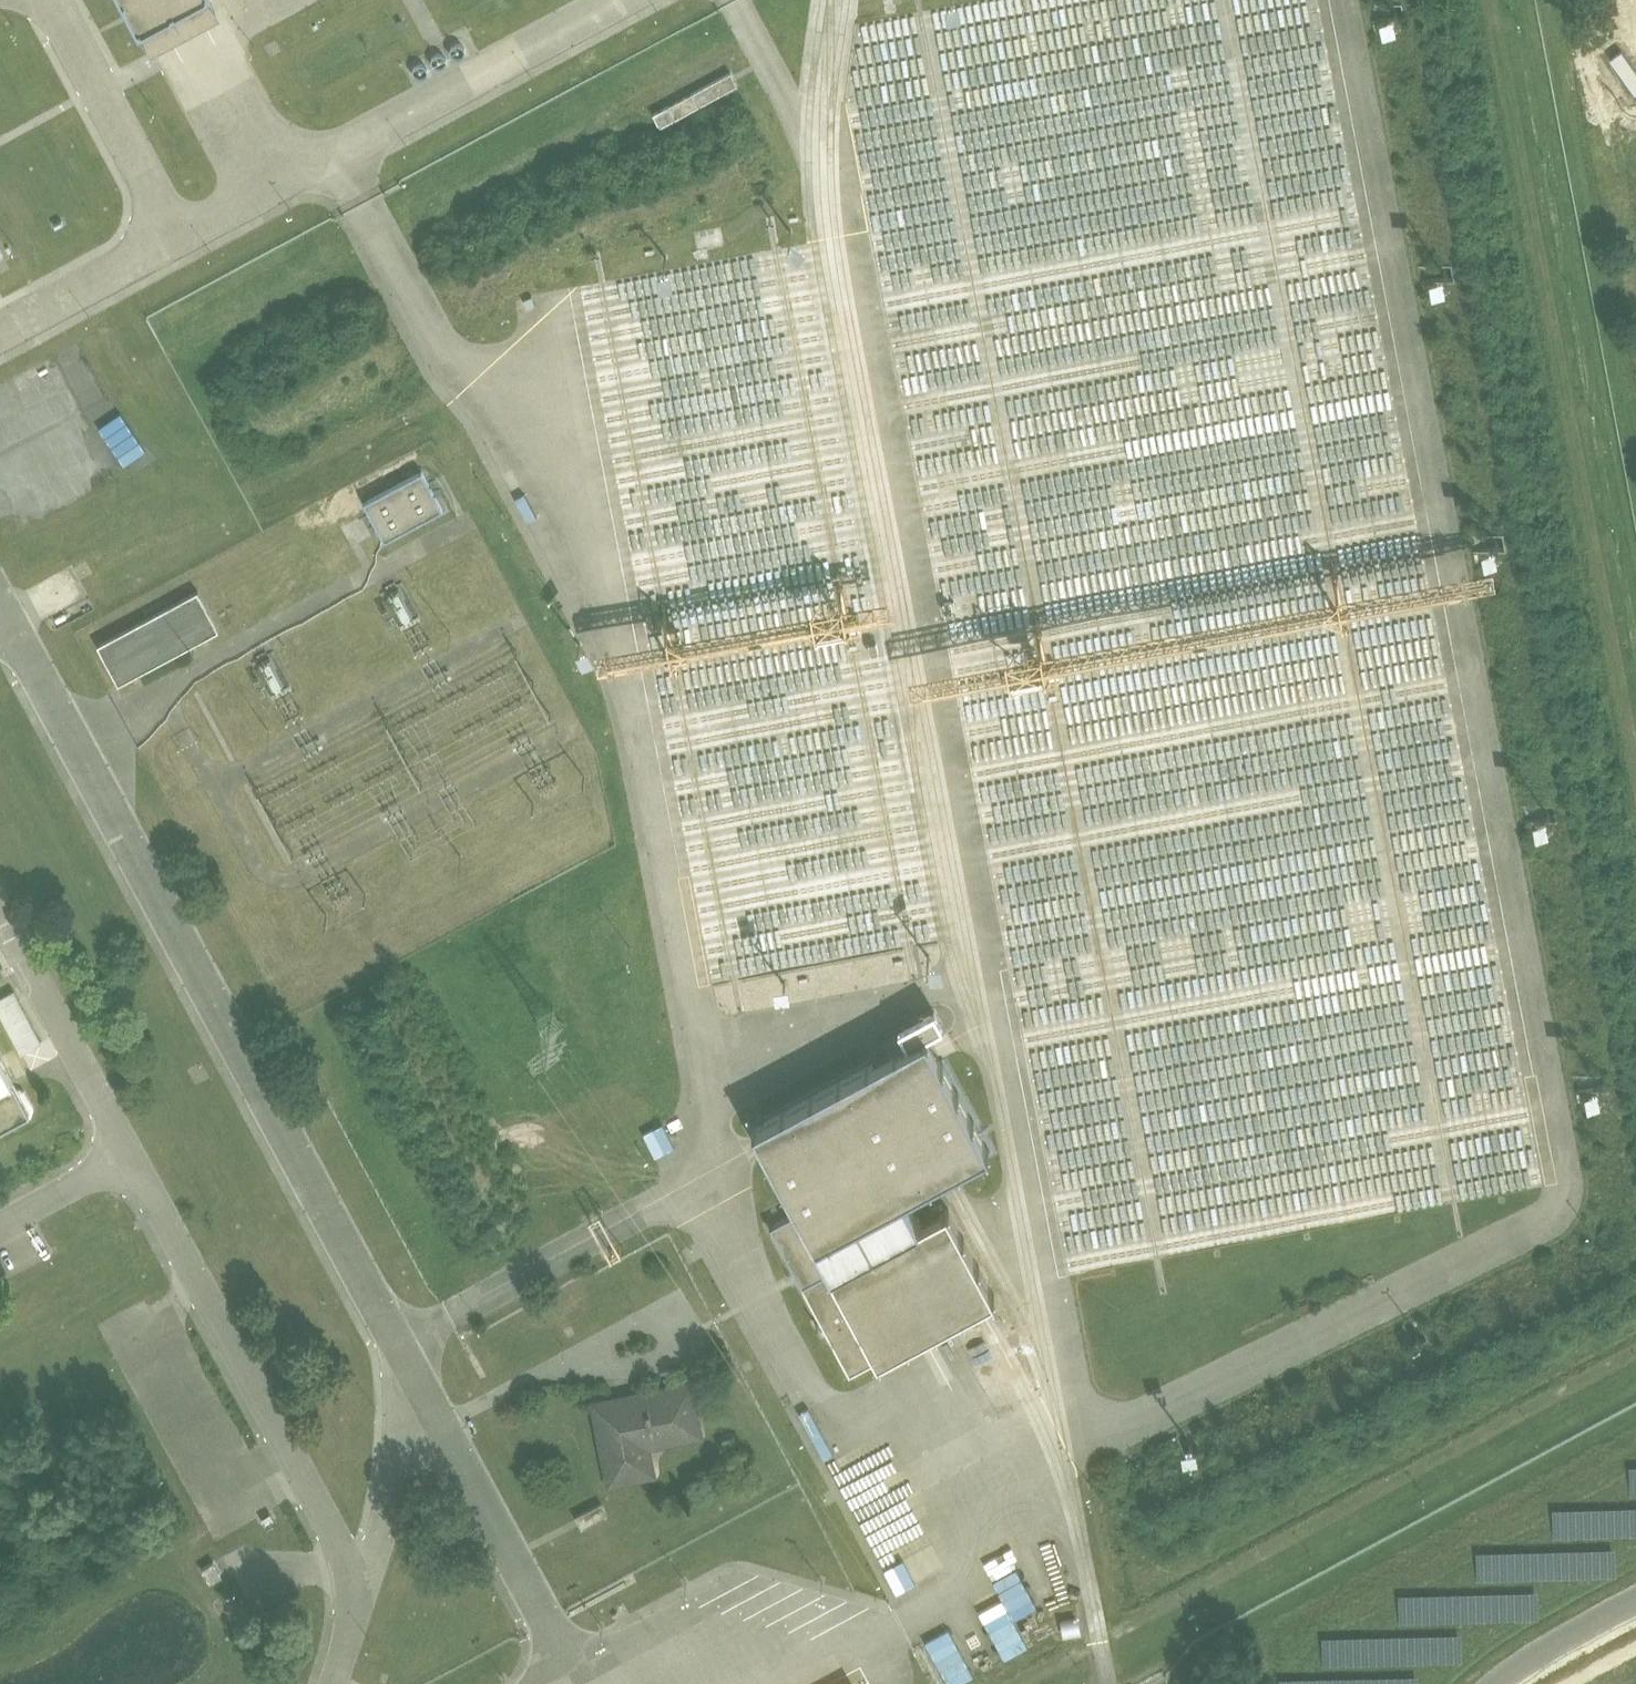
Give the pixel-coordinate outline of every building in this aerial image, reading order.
[(142,29),(197,0),(126,0),(142,29)] [(465,44),(463,43),(460,42),(457,43),(455,44),(453,46),(451,50),(452,52),(453,55),(455,57),(457,58),(460,58),(462,58),(464,57),(466,56),(467,54),(467,53),(468,50),(467,48),(466,46),(465,44)] [(446,54),(444,53),(441,52),(437,53),(435,55),(434,56),(434,57),(433,59),(433,61),(433,63),(434,65),(436,67),(438,68),(441,68),(444,68),(446,67),(448,65),(448,63),(449,62),(449,60),(449,58),(448,56),(446,54)] [(424,63),(422,62),(419,63),(417,64),(415,66),(415,68),(414,69),(414,71),(415,73),(416,75),(416,76),(418,77),(420,78),(422,78),(424,78),(426,77),(428,76),(429,74),(430,72),(430,70),(429,66),(428,65),(426,64),(424,63)] [(733,70),(655,112),(662,125),(739,83),(733,70)] [(422,469),(363,502),(385,541),(444,509),(422,469)] [(97,645),(119,685),(219,631),(197,591),(97,645)] [(16,989),(0,997),(0,1009),(23,1053),(44,1041),(16,989)] [(928,1032),(755,1125),(800,1210),(772,1225),(851,1371),(995,1294),(948,1205),(920,1220),(906,1194),(990,1149),(928,1032)] [(19,1117),(24,1119),(33,1114),(35,1106),(26,1089),(20,1087),(14,1090),(10,1082),(16,1078),(0,1048),(0,1128),(19,1117)] [(664,1123),(644,1132),(654,1156),(675,1146),(664,1123)] [(685,1383),(596,1401),(612,1481),(649,1474),(642,1438),(701,1427),(696,1403),(689,1404),(685,1383)] [(467,1520),(453,1523),(456,1538),(470,1534),(467,1520)] [(216,1559),(204,1566),(211,1578),(223,1571),(216,1559)] [(1014,1616),(1036,1606),(1023,1576),(975,1597),(1002,1658),(1027,1647),(1014,1616)] [(946,1683),(954,1683),(971,1677),(952,1627),(927,1637),(946,1683)]
